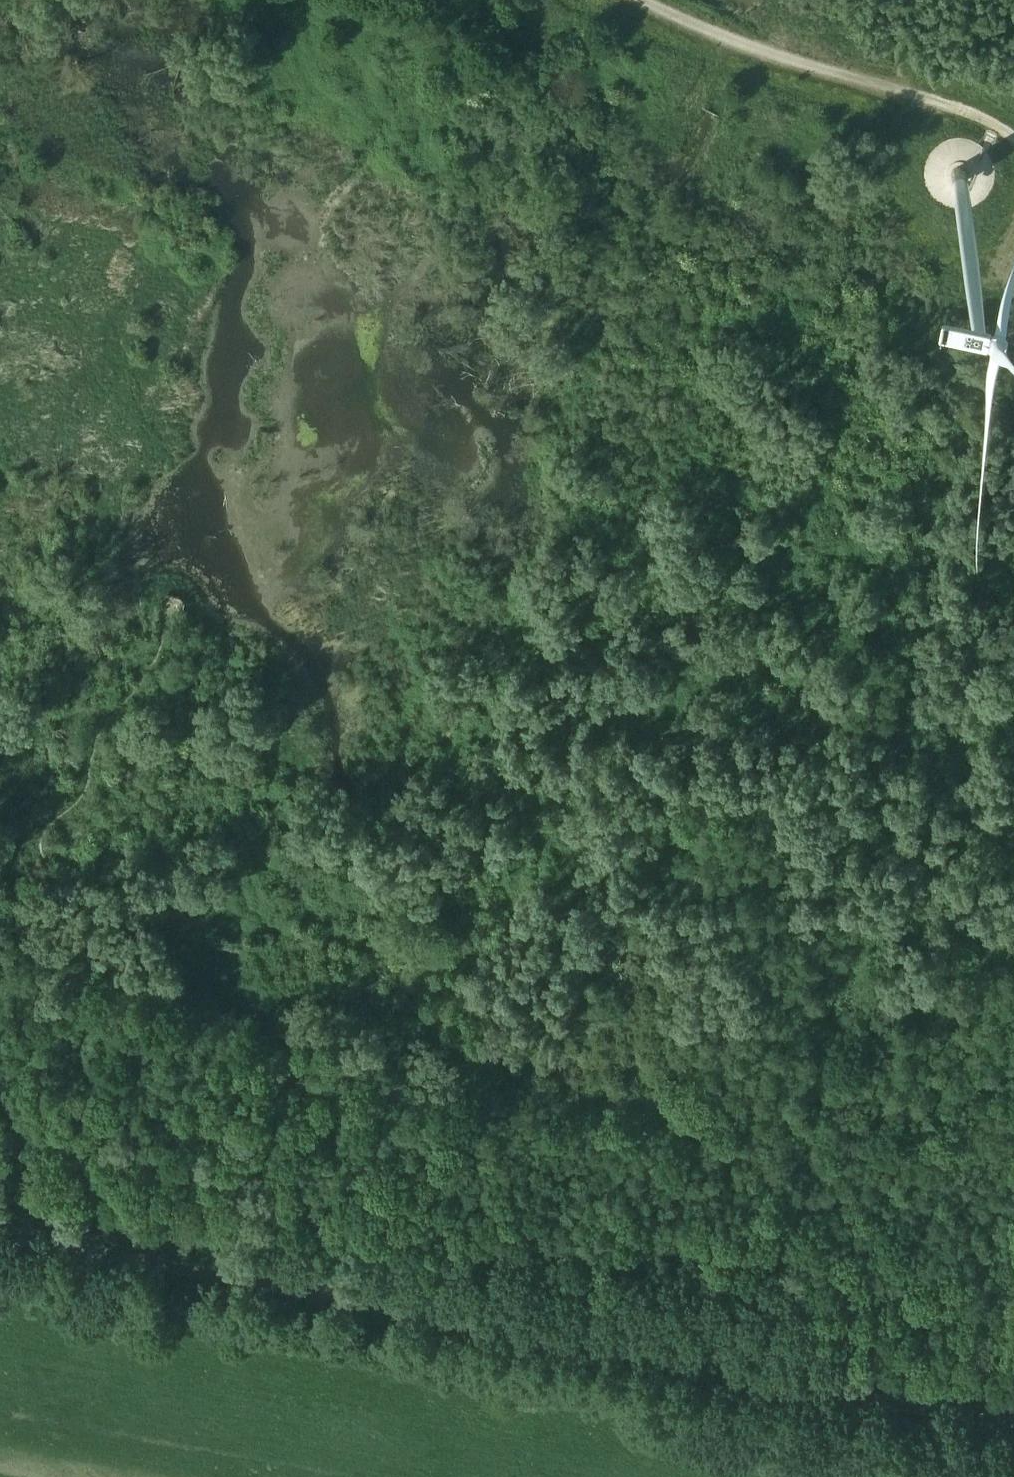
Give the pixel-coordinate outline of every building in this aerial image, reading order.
[(923,168),(923,174),(923,181),(925,187),(928,193),(931,198),(936,202),(941,206),(947,209),(953,210),(959,211),(965,210),(972,209),(977,206),(983,202),(987,198),(991,193),(993,187),(995,181),(996,174),(995,168),(993,162),(991,156),(987,151),(984,147),(983,147),(977,143),(972,140),(965,139),(964,138),(959,138),(953,139),(947,140),(941,143),(936,146),(931,151),(928,156),(925,162),(923,168)]
